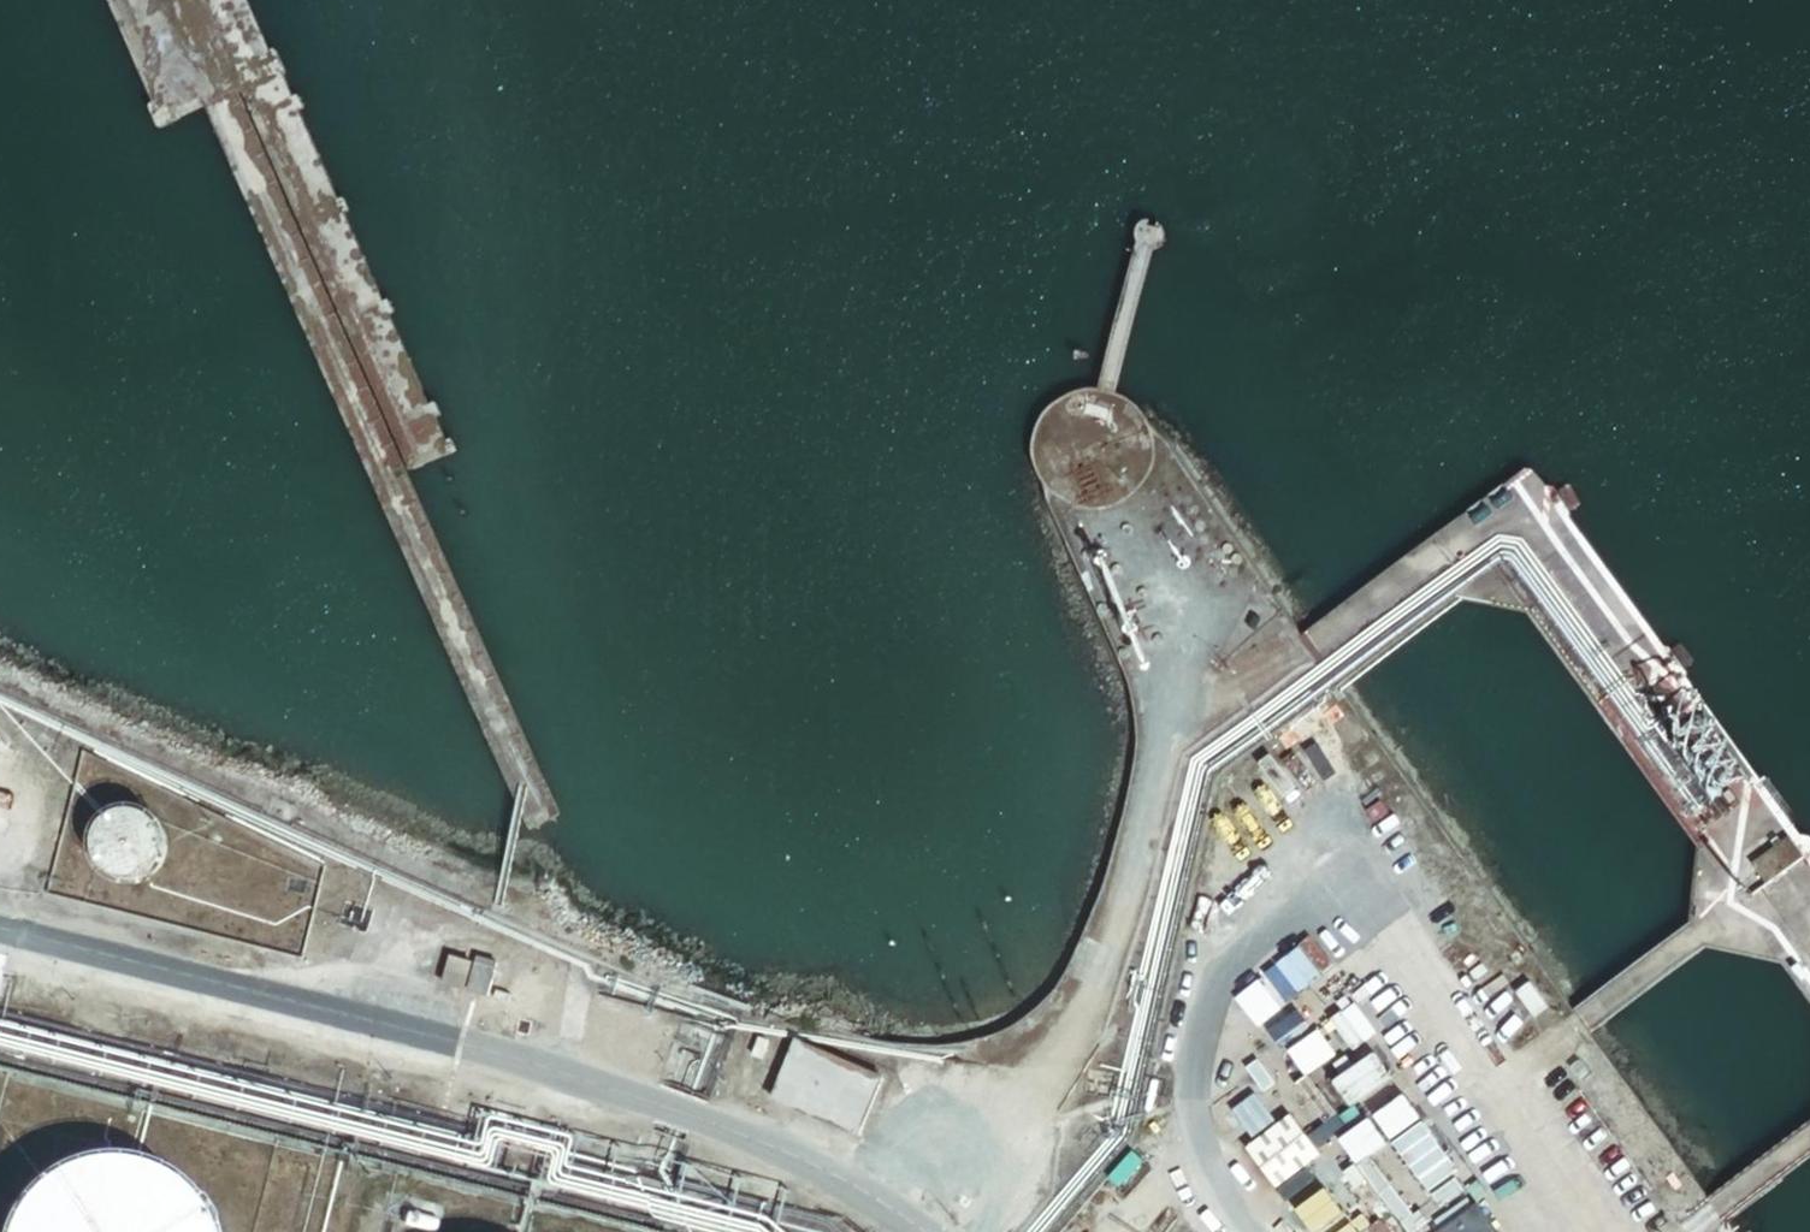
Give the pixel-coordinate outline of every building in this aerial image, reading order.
[(157,877),(163,871),(167,864),(170,856),(171,849),(170,841),(169,834),(165,826),(161,820),(154,815),(147,811),(140,808),(133,807),(125,808),(118,810),(110,813),(104,818),(99,823),(95,830),(92,838),(91,845),(91,853),(93,860),(97,868),(101,874),(107,879),(114,884),(122,886),(129,887),(137,887),(144,885),(152,881),(157,877)] [(1757,870),(1772,890),(1809,863),(1809,860),(1796,841),(1757,870)] [(472,967),(453,962),(447,984),(466,990),(472,967)] [(488,1003),(497,975),(479,969),(470,997),(488,1003)] [(776,1047),(766,1043),(760,1061),(769,1064),(776,1047)] [(838,1063),(800,1045),(773,1103),(860,1143),(887,1084),(851,1068),(855,1060),(842,1054),(838,1063)] [(32,1191),(18,1209),(9,1227),(8,1231),(209,1231),(203,1215),(191,1198),(168,1177),(141,1164),(119,1160),(98,1160),(78,1164),(59,1172),(32,1191)] [(1449,1231),(1498,1231),(1481,1209),(1449,1231)]
